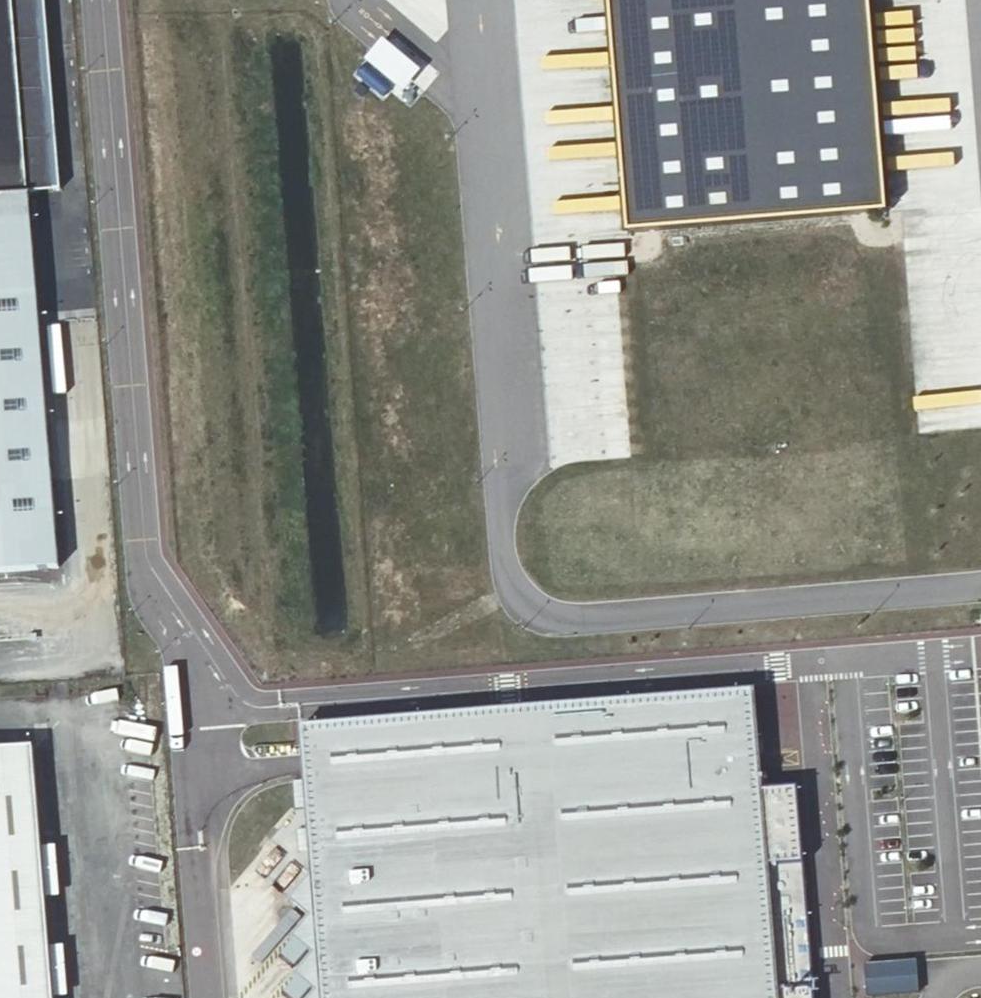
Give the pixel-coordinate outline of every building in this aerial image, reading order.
[(30,205),(12,0),(0,0),(0,207),(30,205)] [(30,205),(53,203),(63,202),(45,0),(12,0),(30,205)] [(615,237),(881,215),(863,0),(596,0),(615,237)] [(63,579),(30,205),(0,207),(0,585),(63,579)] [(795,790),(762,792),(754,693),(722,695),(300,728),(316,923),(277,926),(283,997),(813,997),(795,790)] [(31,746),(3,748),(2,740),(0,740),(0,997),(51,997),(31,746)]
